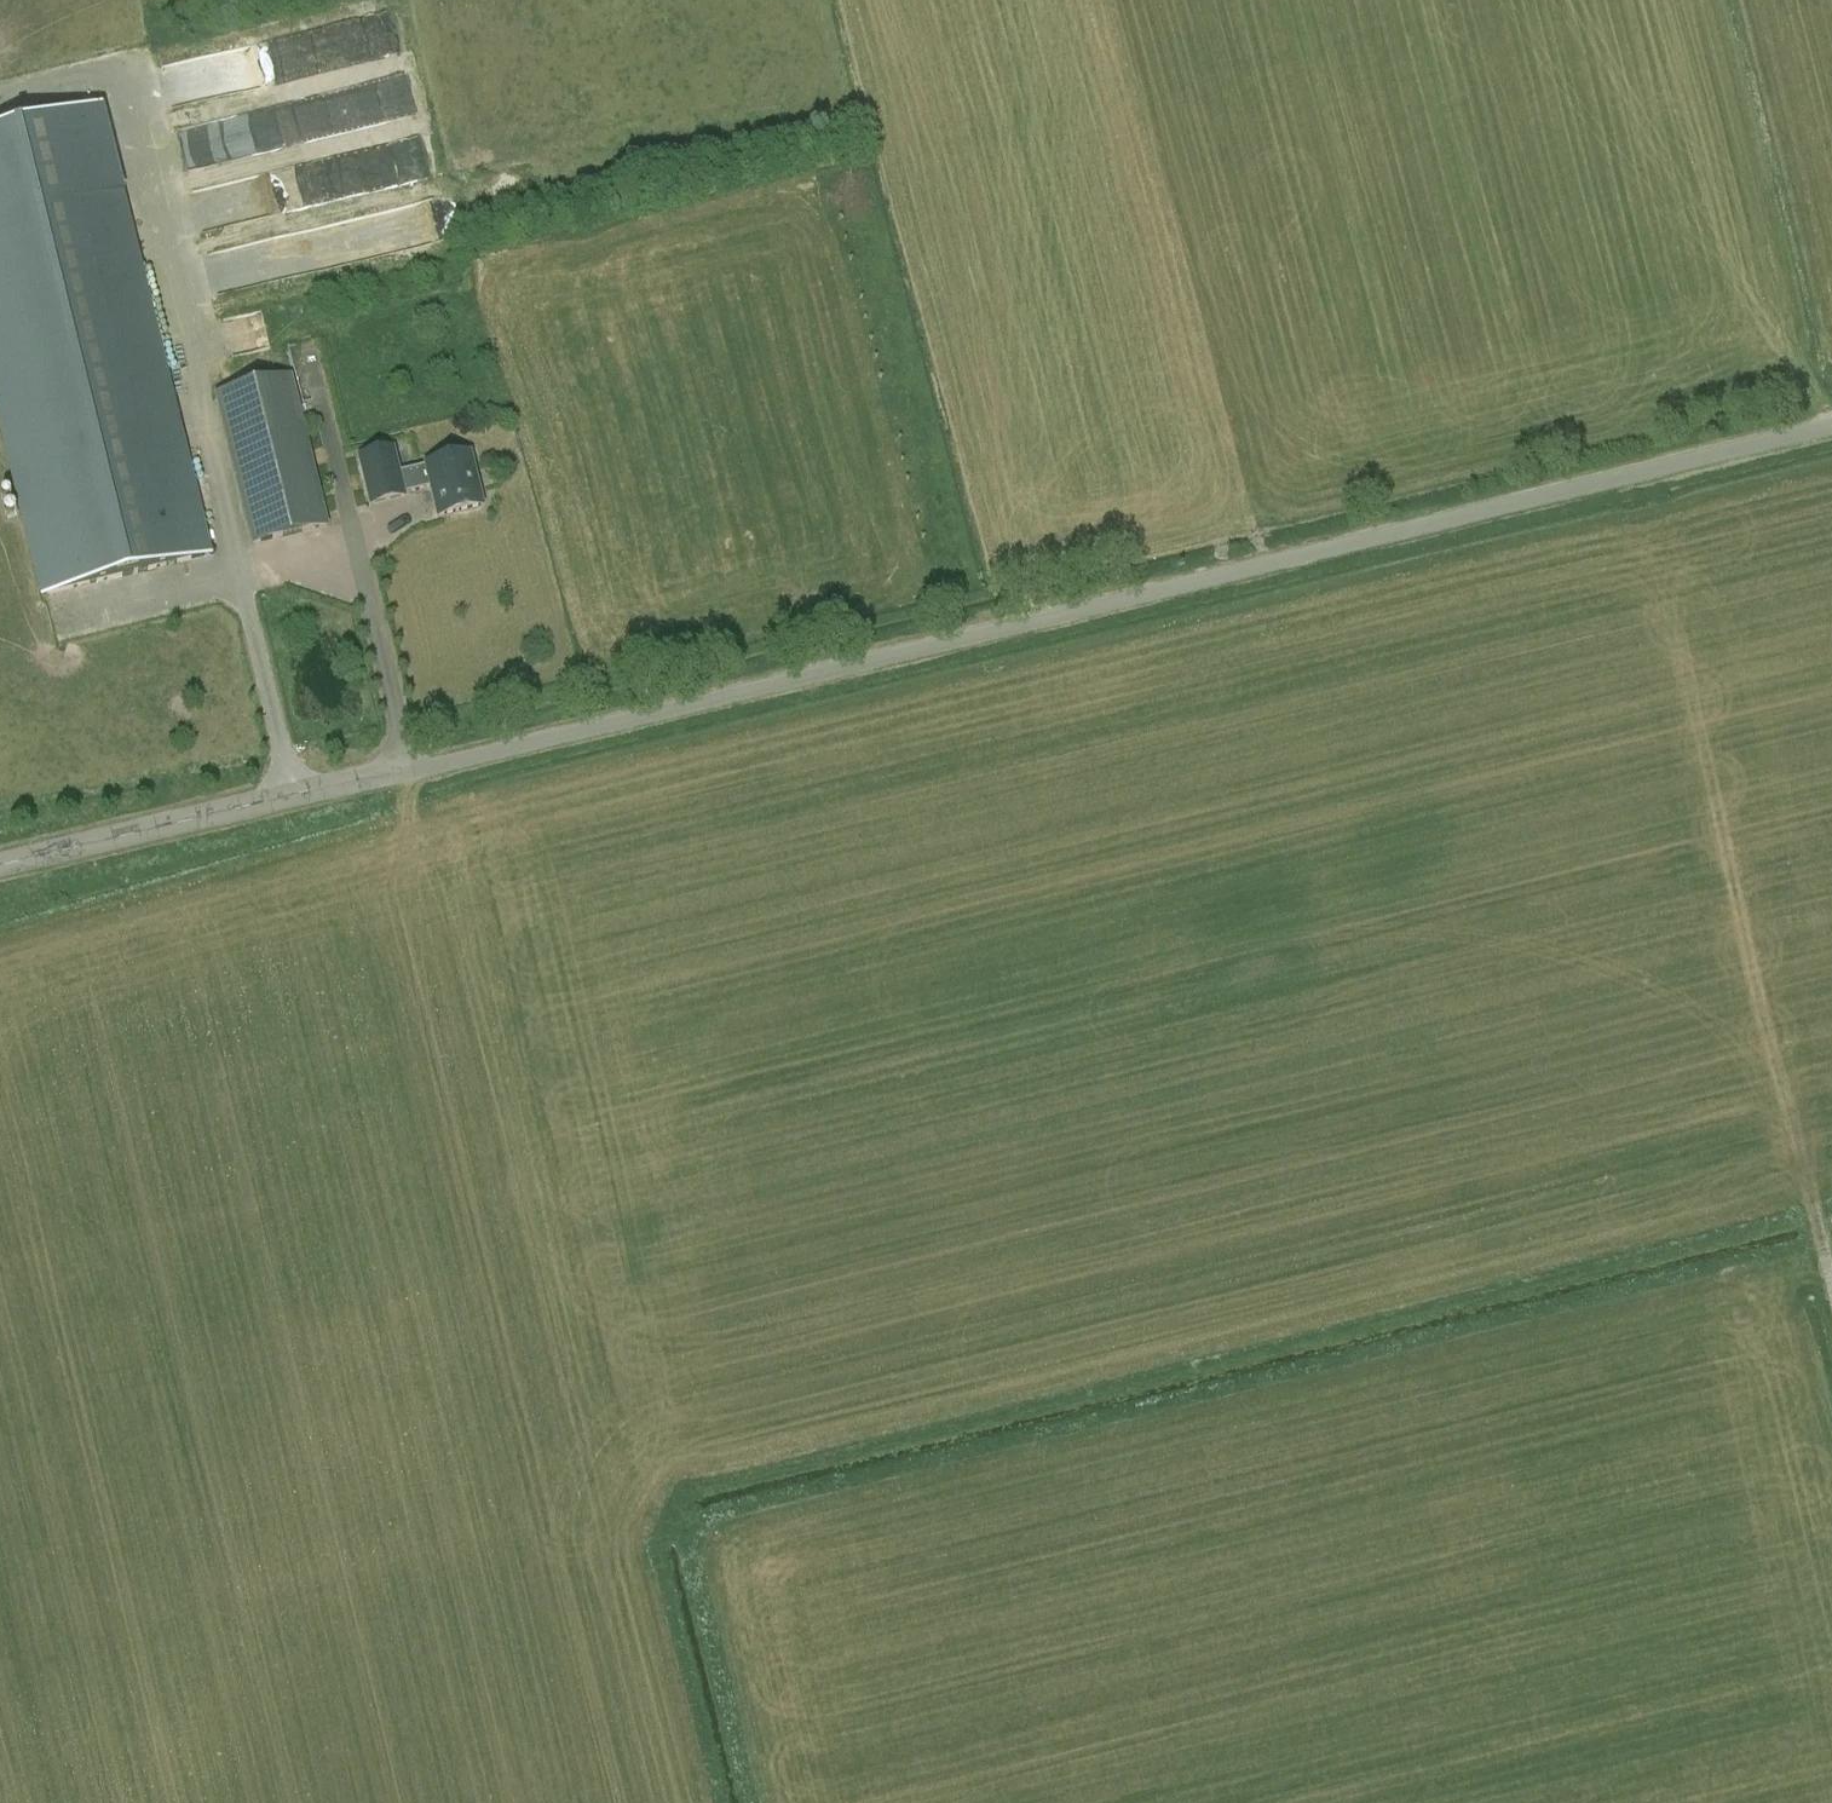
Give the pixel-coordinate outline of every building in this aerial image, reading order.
[(390,16),(163,62),(176,127),(195,123),(192,110),(217,105),(214,93),(398,56),(390,16)] [(378,81),(378,115),(410,115),(411,88),(392,88),(392,81),(378,81)] [(40,598),(213,556),(102,106),(0,131),(0,435),(40,598)] [(198,231),(430,176),(421,138),(189,193),(198,231)] [(298,236),(273,240),(280,278),(304,274),(298,236)] [(325,526),(289,379),(216,397),(252,544),(325,526)] [(416,469),(397,474),(392,450),(359,458),(370,505),(403,497),(402,495),(431,488),(438,517),(481,506),(469,455),(425,465),(426,467),(416,469)]
